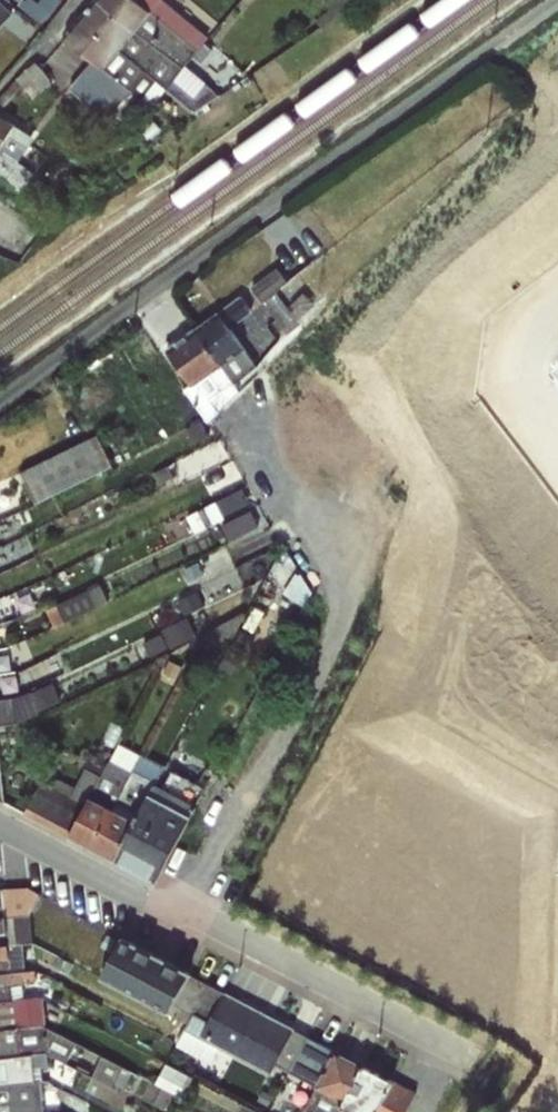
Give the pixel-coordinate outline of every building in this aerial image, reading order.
[(17,12),(7,0),(2,0),(0,2),(0,27),(17,12)] [(182,69),(208,39),(163,0),(96,0),(95,2),(182,69)] [(182,69),(95,2),(80,19),(165,86),(193,110),(217,95),(207,84),(194,96),(173,80),(182,69)] [(165,86),(80,19),(64,37),(91,60),(69,89),(121,137),(130,129),(138,135),(147,125),(142,116),(165,86)] [(0,115),(0,178),(33,206),(42,198),(26,185),(35,173),(19,161),(34,138),(34,137),(0,115)] [(290,329),(319,308),(297,277),(268,298),(290,329)] [(246,293),(168,351),(215,413),(247,389),(240,379),(263,362),(236,325),(258,309),(246,293)] [(41,502),(119,465),(103,432),(25,470),(41,502)] [(218,499),(233,539),(263,528),(248,488),(218,499)] [(6,699),(32,691),(27,679),(14,683),(13,673),(0,674),(0,700),(6,699)] [(0,700),(0,727),(6,726),(17,724),(59,703),(51,684),(32,691),(6,699),(0,700)] [(107,764),(69,837),(91,848),(140,753),(118,742),(107,764)] [(140,753),(91,848),(112,859),(164,766),(140,753)] [(69,837),(107,764),(89,755),(69,795),(41,782),(23,813),(69,837)] [(164,766),(112,859),(156,882),(204,787),(164,766)] [(21,944),(32,941),(29,912),(39,895),(28,886),(0,890),(0,946),(21,944)] [(121,936),(106,977),(180,1005),(196,963),(121,936)] [(0,946),(0,973),(24,970),(21,944),(0,946)] [(0,973),(0,1001),(24,998),(23,979),(36,977),(35,970),(24,970),(0,973)] [(423,1085),(226,992),(214,1018),(198,1010),(182,1044),(215,1060),(222,1045),(278,1071),(282,1063),(351,1095),(343,1111),(410,1111),(423,1085)] [(0,1001),(0,1030),(40,1025),(35,997),(24,998),(0,1001)] [(0,1030),(0,1061),(51,1057),(65,1061),(74,1040),(40,1025),(0,1030)] [(0,1061),(0,1086),(54,1079),(51,1057),(0,1061)] [(0,1086),(0,1111),(64,1111),(60,1081),(54,1079),(0,1086)] [(345,1097),(316,1090),(311,1111),(317,1111),(341,1111),(345,1097)] [(245,1111),(266,1111),(249,1103),(245,1111)]
